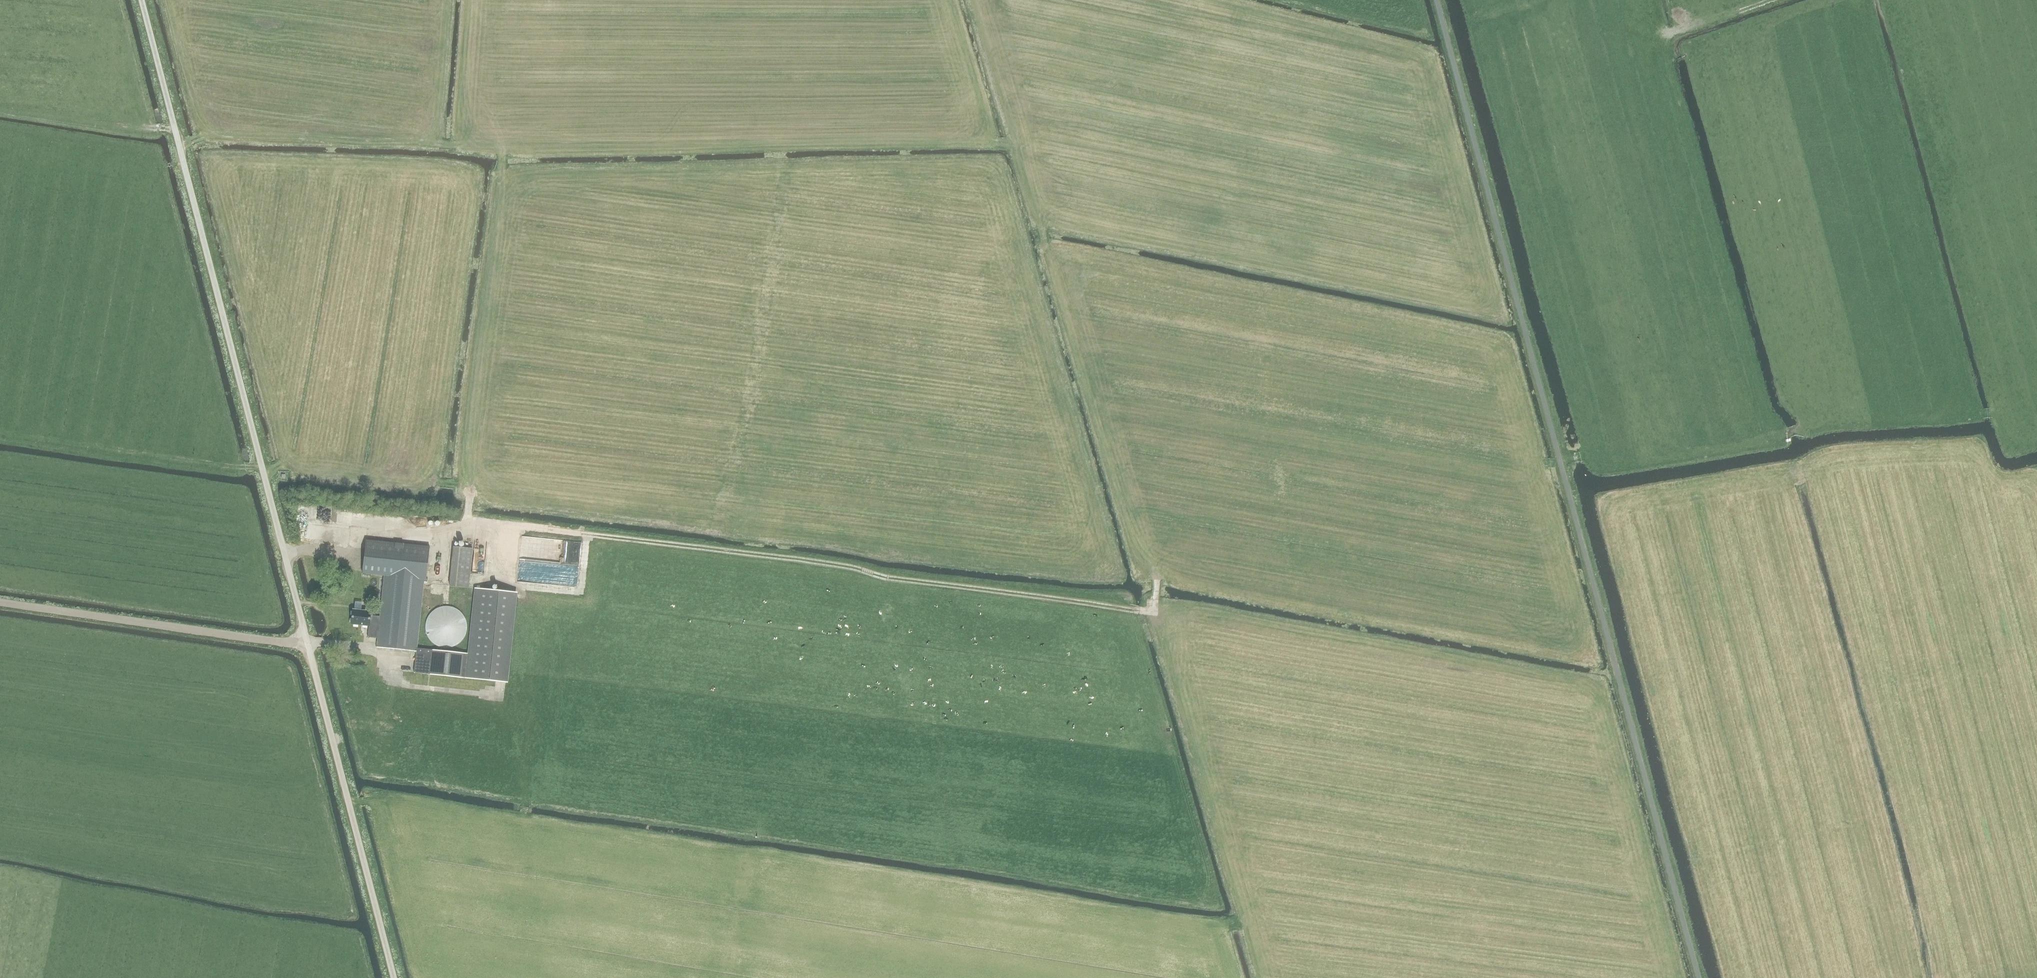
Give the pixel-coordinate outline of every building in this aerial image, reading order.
[(377,647),(416,651),(424,580),(426,580),(429,547),(366,540),(362,573),(384,575),(380,616),(370,615),(371,611),(353,609),(351,624),(369,626),(368,637),(378,638),(377,647)] [(580,562),(579,546),(568,546),(569,563),(580,562)] [(454,548),(452,590),(471,591),(474,549),(454,548)] [(417,648),(414,670),(506,679),(515,592),(476,588),(470,654),(417,648)] [(446,648),(449,647),(452,647),(455,645),(458,644),(461,641),(463,639),(464,636),(466,633),(466,630),(467,627),(466,624),(466,620),(464,617),(463,615),(461,612),(458,610),(455,608),(452,607),(449,606),(446,606),(443,606),(439,607),(436,608),(434,610),(431,612),(429,615),(427,617),(426,620),(425,624),(425,627),(425,630),(426,633),(427,636),(429,639),(431,641),(434,644),(436,645),(439,647),(443,647),(446,648)]
